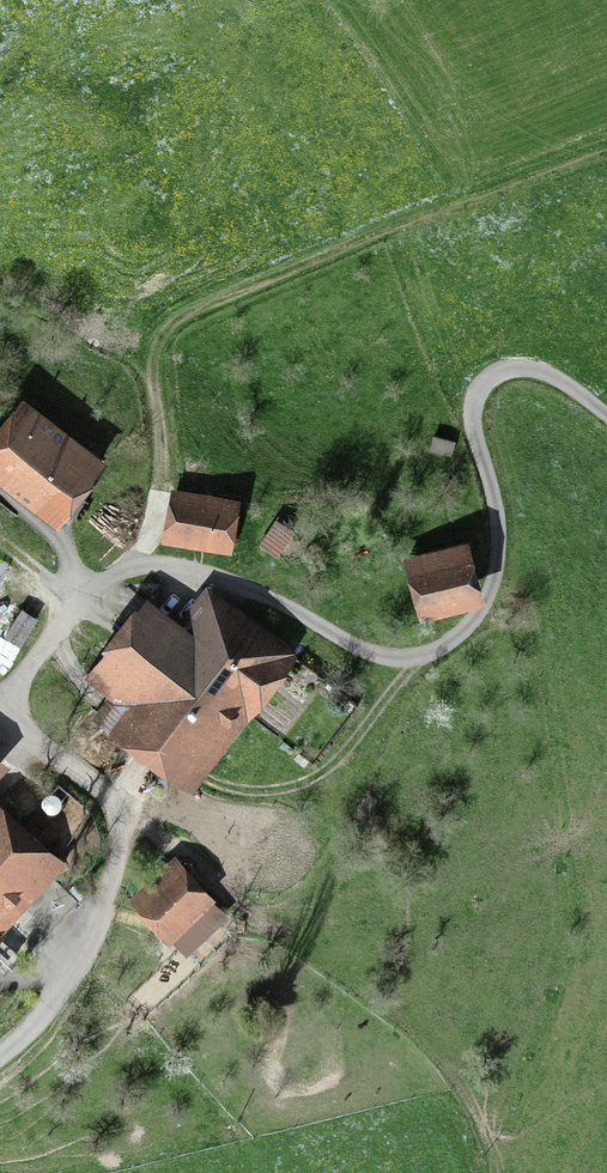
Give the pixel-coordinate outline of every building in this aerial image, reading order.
[(57,524),(96,473),(89,467),(20,413),(0,437),(0,481),(57,524)] [(453,442),(433,437),(430,451),(449,456),(453,442)] [(219,548),(225,507),(179,500),(174,542),(219,548)] [(411,557),(426,612),(474,599),(459,543),(411,557)] [(112,648),(91,675),(120,697),(106,716),(184,775),(276,653),(212,605),(190,633),(151,603),(116,650),(112,648)] [(17,644),(34,617),(19,608),(2,635),(17,644)] [(54,853),(0,805),(0,912),(54,853)] [(165,928),(197,898),(177,877),(145,907),(165,928)] [(55,933),(81,904),(52,878),(26,907),(55,933)]
